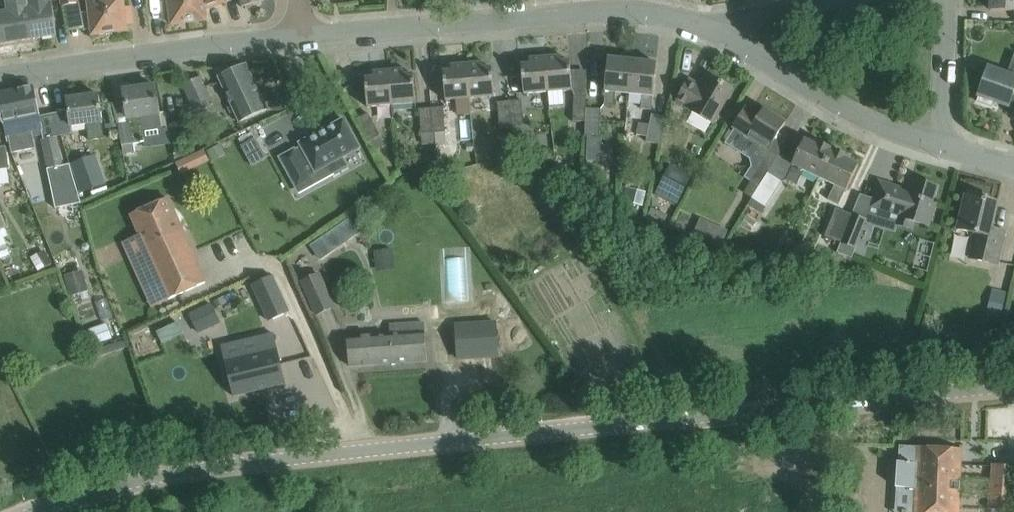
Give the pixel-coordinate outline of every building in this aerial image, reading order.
[(18,41),(34,38),(28,0),(0,0),(0,19),(4,43),(18,41)] [(34,38),(57,34),(57,33),(56,33),(52,6),(51,6),(51,0),(28,0),(34,38)] [(87,9),(87,10),(82,11),(84,28),(89,28),(89,29),(92,29),(93,35),(111,32),(106,0),(89,0),(90,9),(87,9)] [(111,32),(128,30),(127,25),(135,24),(132,4),(125,5),(124,0),(106,0),(111,32)] [(170,10),(172,24),(190,22),(187,0),(169,0),(169,1),(161,2),(162,11),(170,10)] [(227,1),(226,0),(187,0),(190,22),(207,20),(205,6),(227,1)] [(991,9),(1013,10),(1013,0),(992,0),(991,9)] [(609,57),(608,67),(605,91),(606,91),(604,104),(614,105),(616,92),(630,93),(633,54),(622,53),(622,59),(609,57)] [(633,54),(630,93),(643,95),(642,108),(652,109),(653,96),(654,96),(658,62),(645,61),(645,56),(633,54)] [(562,55),(546,57),(549,91),(573,88),(571,60),(562,61),(562,55)] [(522,64),(522,69),(525,93),(549,91),(546,57),(530,58),(530,64),(522,64)] [(1013,97),(1013,93),(1013,59),(1009,74),(989,67),(979,96),(1009,106),(1013,97)] [(468,63),(469,73),(471,98),(495,96),(492,67),(484,67),(484,62),(468,63)] [(444,71),(444,75),(446,100),(471,98),(469,73),(468,63),(452,65),(452,70),(444,71)] [(220,76),(224,85),(241,122),(268,109),(247,64),(220,76)] [(405,68),(389,70),(392,104),(417,102),(414,73),(406,74),(405,68)] [(366,77),(366,82),(368,106),(392,104),(389,70),(374,71),(374,77),(366,77)] [(689,78),(677,100),(691,109),(691,110),(714,123),(734,89),(706,73),(700,84),(689,78)] [(197,113),(215,105),(201,76),(183,84),(197,113)] [(120,125),(123,145),(124,154),(136,152),(134,143),(145,141),(144,131),(163,128),(156,85),(124,90),(129,123),(120,125)] [(8,133),(9,141),(10,140),(12,150),(37,145),(34,135),(43,133),(39,115),(40,115),(34,86),(31,86),(20,88),(20,89),(0,93),(0,104),(4,122),(5,122),(8,133)] [(102,122),(103,121),(99,94),(68,98),(71,126),(87,123),(90,139),(104,137),(102,122)] [(573,120),(587,121),(587,107),(588,95),(574,94),(573,120)] [(522,100),(510,101),(512,126),(524,124),(522,100)] [(512,126),(510,101),(498,102),(500,127),(512,126)] [(432,107),(434,132),(446,131),(444,106),(432,107)] [(423,143),(435,142),(434,132),(432,107),(420,108),(423,143)] [(587,107),(587,121),(586,134),(601,135),(602,107),(587,107)] [(786,122),(765,108),(760,116),(747,107),(734,127),(761,144),(755,154),(762,159),(749,180),(760,186),(768,172),(779,155),(769,148),(786,122)] [(370,141),(380,135),(368,112),(357,118),(370,141)] [(661,143),(666,116),(652,113),(647,140),(661,143)] [(360,147),(344,119),(301,143),(303,147),(296,151),(295,150),(281,158),(298,187),(312,179),(309,175),(329,164),(333,172),(347,164),(342,157),(360,147)] [(58,136),(42,139),(48,167),(59,165),(64,164),(58,136)] [(241,145),(252,166),(268,158),(257,137),(241,145)] [(805,139),(793,164),(794,164),(787,179),(798,184),(805,169),(820,176),(834,148),(817,140),(816,144),(805,139)] [(226,156),(220,144),(206,150),(211,162),(226,156)] [(0,147),(0,169),(11,168),(7,146),(0,147)] [(834,148),(820,176),(836,184),(829,198),(840,204),(847,189),(859,164),(848,159),(850,156),(834,148)] [(82,163),(93,193),(108,187),(97,157),(82,163)] [(69,164),(64,165),(59,165),(61,172),(49,174),(52,190),(55,207),(80,202),(69,164)] [(681,196),(692,176),(671,165),(660,184),(681,196)] [(766,206),(782,181),(768,172),(760,186),(752,197),(766,206)] [(880,181),(872,206),(900,215),(897,224),(911,228),(914,221),(929,225),(936,203),(932,201),(937,186),(912,178),(908,190),(880,181)] [(643,204),(645,191),(626,187),(623,200),(643,204)] [(967,195),(959,229),(977,233),(971,258),(997,265),(1005,231),(992,228),(998,202),(984,199),(985,195),(970,192),(969,195),(967,195)] [(168,197),(132,214),(170,298),(206,282),(168,197)] [(63,205),(63,215),(82,214),(81,204),(63,205)] [(826,235),(842,242),(853,214),(837,207),(826,235)] [(853,214),(842,242),(856,248),(868,220),(853,214)] [(308,245),(318,259),(358,231),(347,217),(308,245)] [(721,247),(722,247),(729,230),(714,224),(707,241),(711,243),(721,247)] [(90,242),(84,244),(86,252),(93,250),(90,242)] [(39,271),(53,262),(45,249),(31,258),(39,271)] [(392,265),(391,249),(375,250),(376,266),(392,265)] [(90,289),(84,268),(65,273),(71,294),(90,289)] [(318,270),(302,277),(318,314),(334,307),(318,270)] [(254,284),(271,320),(291,311),(274,275),(254,284)] [(989,309),(1002,312),(1007,296),(993,292),(989,309)] [(221,322),(212,302),(190,312),(198,332),(221,322)] [(390,324),(391,334),(393,362),(427,360),(424,322),(390,324)] [(457,324),(459,358),(499,355),(497,322),(457,324)] [(93,345),(114,339),(109,323),(88,330),(93,345)] [(391,334),(348,337),(350,365),(393,362),(391,334)] [(226,361),(234,396),(286,383),(278,349),(226,361)] [(962,449),(904,446),(903,462),(899,461),(897,496),(913,496),(912,511),(959,511),(962,449)] [(991,483),(989,508),(1013,510),(1013,465),(993,463),(991,483)]
